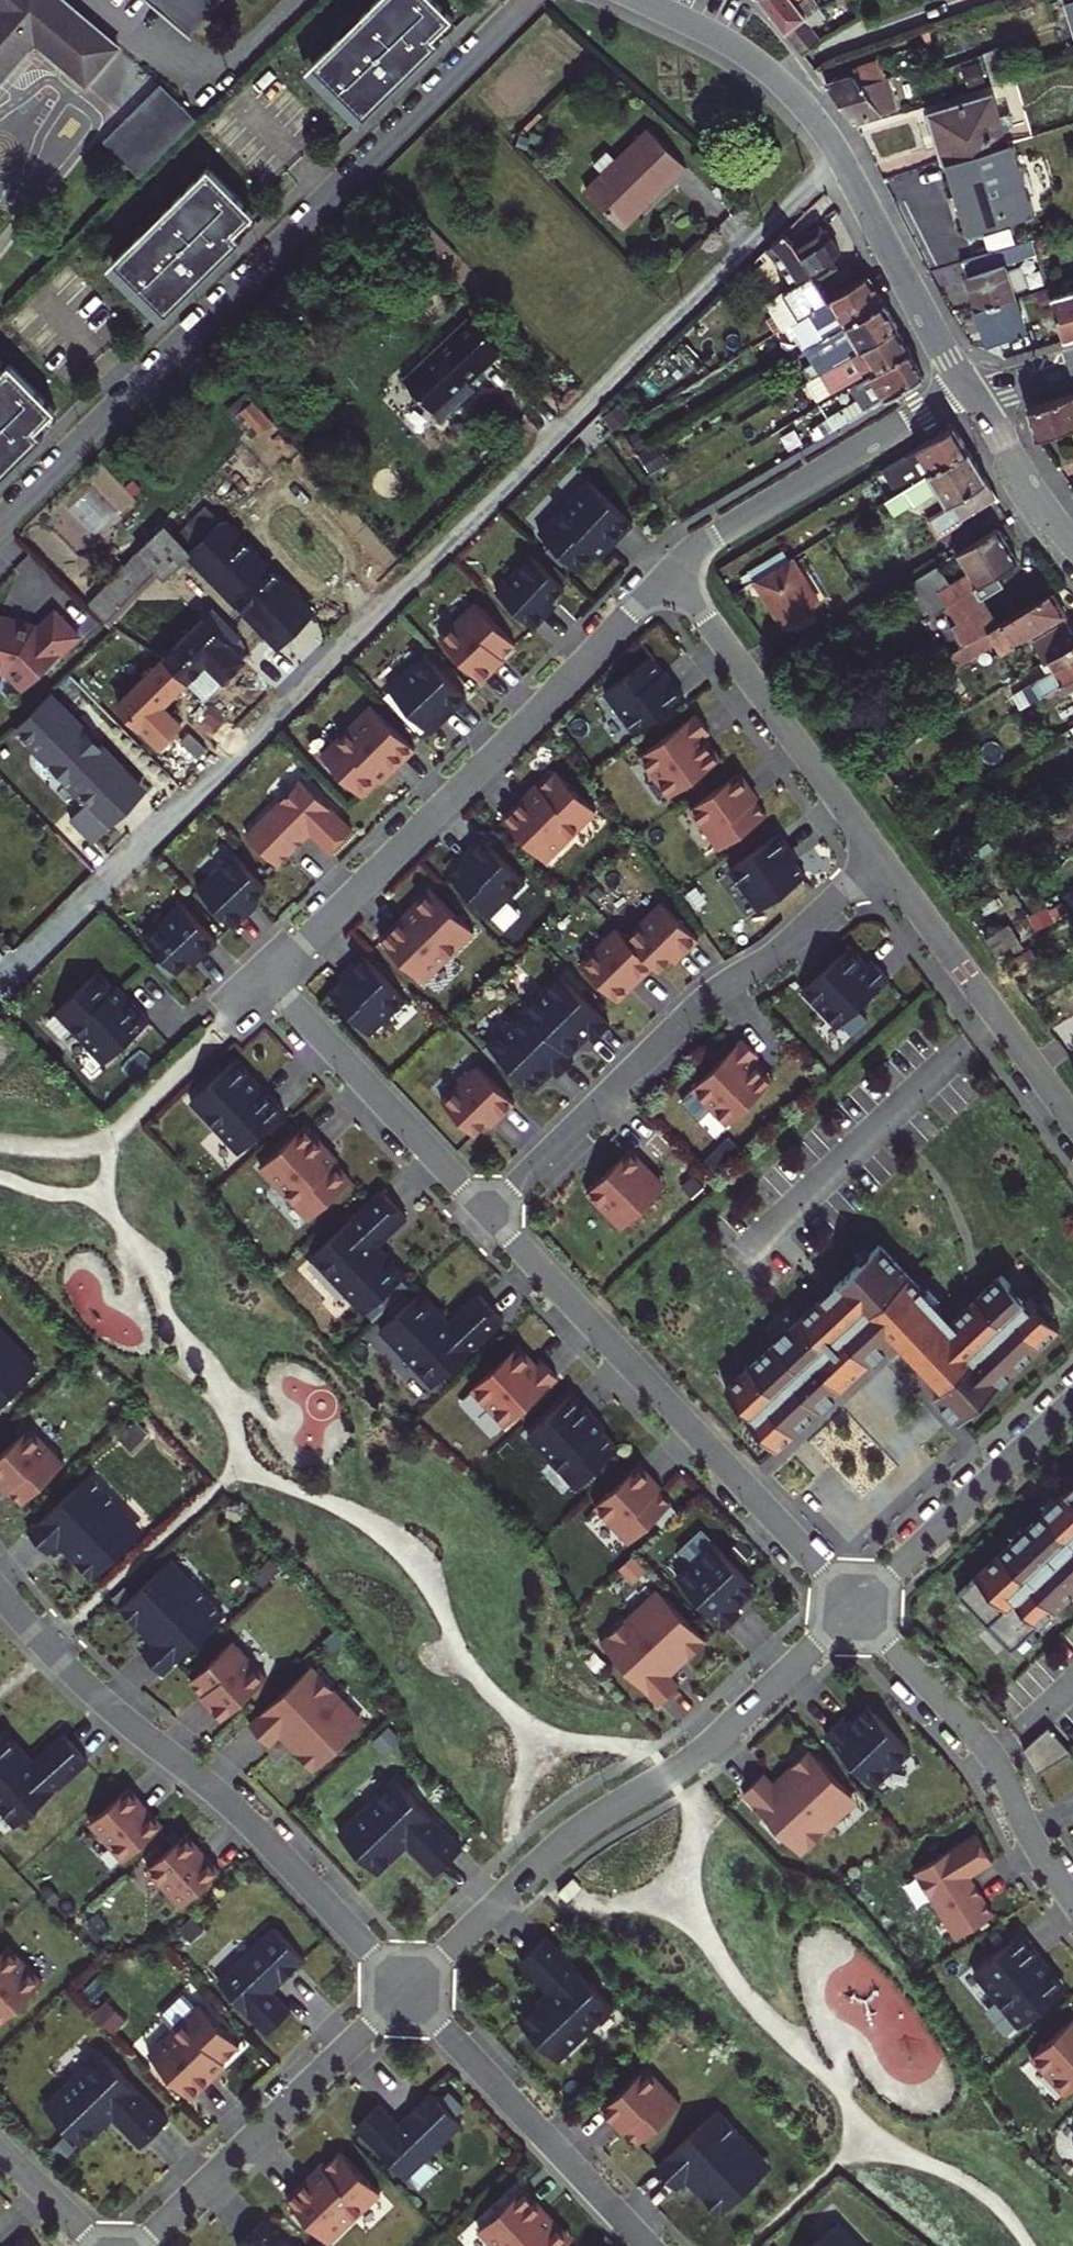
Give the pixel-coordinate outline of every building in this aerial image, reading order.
[(34,44),(84,88),(118,48),(63,0),(0,0),(0,83),(34,44)] [(189,36),(221,0),(147,0),(189,36)] [(439,42),(433,37),(454,16),(438,0),(375,0),(311,64),(364,117),(439,42)] [(789,37),(801,52),(821,39),(812,26),(825,17),(817,8),(819,5),(815,0),(759,0),(789,37)] [(1002,83),(1009,80),(999,48),(983,53),(984,55),(993,85),(1002,83)] [(826,84),(854,123),(898,108),(888,76),(884,77),(879,60),(852,69),(854,75),(826,84)] [(939,146),(944,163),(1001,146),(996,132),(992,117),(988,118),(982,99),(930,115),(936,134),(921,138),(925,151),(939,146)] [(992,117),(996,132),(1009,128),(1005,113),(992,117)] [(133,164),(147,135),(118,121),(104,150),(133,164)] [(687,167),(647,132),(589,198),(625,229),(645,206),(650,210),(687,167)] [(1001,146),(944,163),(967,233),(1035,213),(1013,142),(1001,146)] [(166,314),(241,238),(236,233),(256,212),(207,163),(111,260),(166,314)] [(783,326),(829,298),(816,276),(835,264),(830,257),(839,251),(830,235),(825,238),(818,227),(795,241),(785,231),(767,249),(775,257),(791,285),(766,300),(783,326)] [(978,309),(1015,298),(1005,265),(1038,255),(1033,241),(963,261),(978,309)] [(884,301),(868,274),(829,298),(783,326),(791,339),(798,334),(807,348),(819,340),(883,301),(884,301)] [(1051,297),(1064,342),(1072,339),(1072,290),(1051,297)] [(1015,298),(978,309),(988,343),(1025,331),(1015,298)] [(820,370),(896,324),(897,323),(883,301),(819,340),(826,353),(804,366),(810,377),(820,370)] [(470,318),(405,381),(440,418),(472,387),(466,380),(476,371),(477,372),(501,350),(470,318)] [(910,349),(896,324),(820,370),(833,391),(873,365),(876,370),(910,349)] [(319,345),(307,336),(301,346),(312,354),(319,345)] [(924,372),(910,349),(876,370),(858,381),(865,394),(830,416),(836,427),(868,407),(924,372)] [(43,435),(36,428),(56,408),(10,363),(0,373),(0,478),(43,435)] [(818,400),(833,391),(820,370),(810,377),(806,379),(818,400)] [(1036,436),(1072,424),(1072,394),(1027,408),(1036,436)] [(955,425),(882,469),(897,492),(904,488),(928,474),(969,449),(955,425)] [(659,443),(641,454),(651,471),(669,460),(659,443)] [(993,489),(969,449),(928,474),(938,489),(944,499),(947,504),(951,501),(957,511),(993,489)] [(913,502),(914,503),(938,489),(928,474),(904,488),(913,502)] [(613,544),(632,524),(588,482),(539,533),(581,572),(597,555),(610,541),(613,544)] [(897,492),(886,499),(895,512),(913,502),(904,488),(897,492)] [(993,489),(957,511),(961,517),(997,495),(993,489)] [(947,504),(944,499),(920,514),(936,539),(964,522),(961,517),(957,511),(951,501),(947,504)] [(176,535),(166,526),(139,553),(158,571),(165,578),(183,560),(186,562),(192,562),(196,560),(281,647),(313,615),(222,521),(219,524),(204,507),(176,535)] [(998,527),(959,551),(971,571),(940,589),(929,569),(906,584),(919,607),(943,593),(959,621),(951,625),(963,644),(999,622),(983,597),(1005,584),(997,572),(1018,559),(998,527)] [(750,569),(756,578),(789,558),(783,548),(750,569)] [(128,564),(146,583),(158,571),(139,553),(128,564)] [(496,592),(534,628),(546,615),(542,611),(552,600),(564,587),(531,555),(496,592)] [(789,558),(756,578),(783,624),(819,602),(792,556),(789,558)] [(114,577),(89,603),(108,623),(146,583),(128,564),(125,566),(123,564),(112,575),(114,577)] [(1051,591),(999,622),(963,644),(952,652),(960,663),(989,645),(995,641),(1002,651),(1029,634),(1045,659),(1050,657),(1072,642),(1072,628),(1051,591)] [(440,638),(482,683),(495,671),(492,668),(516,646),(477,603),(440,638)] [(213,611),(165,659),(187,681),(204,699),(249,655),(237,636),(213,611)] [(57,613),(38,632),(35,629),(26,627),(27,623),(0,615),(0,668),(10,671),(27,689),(81,637),(57,613)] [(995,641),(989,645),(995,655),(1002,651),(995,641)] [(1050,657),(1055,668),(1048,672),(1014,693),(1022,706),(1062,681),(1072,674),(1072,642),(1050,657)] [(454,710),(466,698),(424,653),(388,688),(427,730),(452,707),(454,710)] [(1055,668),(1050,657),(1045,659),(1042,661),(1048,672),(1055,668)] [(635,732),(684,697),(674,683),(671,685),(662,674),(651,658),(605,692),(635,732)] [(140,683),(161,706),(187,681),(165,659),(140,683)] [(1062,681),(1070,692),(1072,690),(1072,674),(1062,681)] [(159,743),(179,724),(161,706),(140,683),(120,703),(159,743)] [(91,802),(113,825),(147,793),(51,695),(16,729),(71,786),(83,797),(89,803),(91,802)] [(395,769),(415,749),(372,706),(321,756),(361,796),(378,779),(392,766),(395,769)] [(706,756),(707,748),(711,745),(704,736),(710,732),(697,714),(639,756),(669,797),(712,765),(706,756)] [(504,816),(547,860),(598,810),(557,769),(527,800),(524,796),(504,816)] [(750,786),(739,773),(690,809),(720,849),(766,815),(755,800),(747,788),(750,786)] [(247,834),(277,865),(310,832),(329,852),(352,830),(302,779),(247,834)] [(81,811),(72,820),(95,844),(113,825),(91,802),(89,803),(81,811)] [(789,847),(779,833),(730,869),(760,910),(806,876),(795,860),(786,849),(789,847)] [(526,880),(483,837),(471,849),(474,851),(464,861),(450,875),(490,915),(526,880)] [(197,888),(233,927),(246,914),(242,910),(253,900),(266,888),(234,854),(197,888)] [(380,939),(424,982),(474,932),(434,892),(404,922),(401,919),(380,939)] [(686,952),(698,940),(662,902),(626,938),(658,971),(671,958),(681,948),(686,952)] [(204,954),(217,942),(181,903),(145,938),(176,972),(189,959),(200,949),(204,954)] [(641,978),(654,966),(617,929),(581,964),(614,997),(626,984),(637,974),(641,978)] [(1032,947),(1008,961),(1016,973),(1039,958),(1032,947)] [(407,998),(364,955),(352,967),(354,970),(344,980),(331,993),(371,1034),(407,998)] [(861,960),(858,963),(849,963),(842,955),(803,991),(837,1028),(889,979),(874,963),(869,968),(861,960)] [(56,1011),(105,1063),(150,1021),(131,1000),(127,1003),(98,972),(56,1011)] [(569,1040),(578,1040),(581,1043),(589,1035),(594,1040),(610,1025),(560,974),(524,1009),(561,1047),(569,1040)] [(534,1075),(542,1075),(545,1078),(553,1070),(558,1075),(574,1060),(561,1047),(524,1009),(488,1044),(526,1083),(534,1075)] [(759,1079),(759,1070),(762,1067),(754,1059),(759,1054),(744,1039),(682,1101),(700,1119),(712,1107),(728,1124),(766,1087),(759,1079)] [(191,1101),(239,1153),(284,1111),(265,1090),(262,1093),(232,1062),(191,1101)] [(502,1115),(515,1103),(478,1066),(442,1101),(475,1134),(488,1121),(498,1111),(502,1115)] [(306,1125),(261,1167),(310,1219),(351,1180),(322,1149),(325,1146),(306,1125)] [(643,1161),(631,1149),(587,1192),(622,1228),(664,1188),(640,1164),(643,1161)] [(640,1164),(664,1188),(666,1185),(643,1161),(640,1164)] [(407,1218),(382,1192),(311,1258),(365,1315),(405,1276),(377,1246),(407,1218)] [(1024,1298),(1001,1274),(947,1324),(937,1314),(941,1310),(879,1243),(834,1286),(837,1290),(828,1298),(824,1295),(725,1387),(749,1412),(746,1415),(776,1446),(893,1336),(941,1387),(934,1394),(959,1420),(1059,1326),(1028,1294),(1024,1298)] [(433,1387),(503,1321),(478,1294),(448,1323),(420,1292),(379,1330),(433,1387)] [(31,1376),(6,1349),(12,1343),(0,1330),(0,1405),(31,1376)] [(6,1349),(31,1376),(37,1370),(12,1343),(6,1349)] [(529,1358),(526,1361),(517,1361),(510,1353),(471,1390),(505,1426),(557,1378),(542,1362),(537,1367),(529,1358)] [(572,1393),(527,1436),(576,1488),(617,1448),(588,1417),(591,1414),(572,1393)] [(0,1454),(0,1481),(8,1489),(21,1503),(62,1464),(28,1428),(0,1454)] [(650,1477),(638,1465),(594,1506),(628,1543),(670,1504),(657,1490),(647,1480),(650,1477)] [(88,1474),(27,1532),(46,1552),(56,1543),(64,1551),(69,1545),(79,1555),(73,1560),(91,1579),(135,1536),(110,1510),(116,1504),(88,1474)] [(1072,1591),(1072,1484),(958,1592),(1012,1649),(1072,1591)] [(110,1510),(135,1536),(142,1530),(116,1504),(110,1510)] [(744,1600),(741,1596),(741,1588),(749,1580),(712,1541),(676,1576),(725,1628),(740,1613),(736,1607),(744,1600)] [(73,1560),(79,1555),(69,1545),(64,1551),(73,1560)] [(169,1559),(163,1565),(188,1591),(195,1586),(169,1559)] [(142,1653),(161,1673),(223,1616),(195,1586),(188,1591),(163,1565),(118,1607),(135,1625),(141,1620),(150,1630),(145,1635),(153,1643),(142,1653)] [(601,1642),(659,1704),(679,1684),(670,1674),(678,1666),(673,1661),(682,1652),(688,1657),(706,1640),(664,1595),(637,1620),(631,1614),(601,1642)] [(145,1635),(150,1630),(141,1620),(135,1625),(145,1635)] [(209,1707),(221,1719),(265,1678),(231,1641),(189,1680),(202,1694),(212,1704),(209,1707)] [(310,1666),(248,1724),(268,1744),(278,1734),(286,1743),(291,1737),(301,1747),(295,1752),(312,1771),(357,1728),(331,1702),(338,1696),(310,1666)] [(212,1704),(202,1694),(200,1697),(209,1707),(212,1704)] [(331,1702),(357,1728),(363,1722),(338,1696),(331,1702)] [(866,1720),(858,1720),(855,1717),(846,1725),(841,1719),(826,1734),(874,1786),(911,1752),(874,1713),(866,1720)] [(1035,1774),(1070,1753),(1045,1728),(1019,1751),(1035,1774)] [(86,1760),(63,1733),(32,1760),(4,1730),(0,1733),(0,1809),(14,1825),(86,1760)] [(295,1752),(301,1747),(291,1737),(286,1743),(295,1752)] [(763,1773),(743,1792),(801,1854),(831,1826),(825,1819),(851,1794),(810,1749),(791,1767),(796,1772),(786,1781),(781,1776),(773,1784),(763,1773)] [(435,1873),(460,1848),(393,1778),(337,1832),(376,1872),(406,1843),(435,1873)] [(139,1800),(128,1787),(89,1822),(122,1859),(157,1828),(145,1815),(135,1804),(139,1800)] [(135,1804),(145,1815),(150,1811),(145,1806),(139,1800),(135,1804)] [(955,1937),(992,1914),(968,1874),(992,1860),(976,1833),(915,1870),(955,1937)] [(180,1905),(218,1870),(207,1857),(203,1861),(193,1850),(181,1837),(146,1867),(180,1905)] [(197,1846),(193,1850),(203,1861),(207,1857),(202,1852),(197,1846)] [(572,1877),(557,1891),(565,1900),(580,1886),(572,1877)] [(270,1990),(303,1957),(279,1934),(272,1927),(217,1981),(267,2032),(289,2010),(270,1990)] [(1021,1932),(973,1971),(1019,2026),(1063,1990),(1036,1957),(1039,1954),(1021,1932)] [(612,2005),(545,1936),(519,1961),(547,1991),(517,2020),(556,2059),(612,2005)] [(2,2019),(42,1983),(7,1946),(0,1953),(0,2016),(2,2019)] [(1036,1957),(1063,1990),(1066,1987),(1039,1954),(1036,1957)] [(199,2004),(148,2053),(191,2097),(211,2078),(208,2075),(239,2045),(199,2004)] [(1031,2057),(1065,2094),(1072,2086),(1072,2018),(1031,2057)] [(242,2048),(239,2045),(208,2075),(211,2078),(230,2059),(242,2048)] [(141,2145),(167,2119),(100,2050),(44,2104),(82,2144),(112,2115),(141,2145)] [(644,2066),(600,2108),(611,2120),(614,2118),(624,2128),(637,2142),(678,2103),(644,2066)] [(461,2123),(431,2091),(409,2112),(397,2123),(378,2103),(355,2124),(404,2176),(461,2123)] [(717,2109),(655,2166),(674,2187),(685,2177),(692,2185),(698,2180),(707,2190),(701,2195),(719,2213),(763,2171),(738,2145),(745,2139),(717,2109)] [(621,2131),(624,2128),(614,2118),(611,2120),(621,2131)] [(738,2145),(763,2171),(770,2166),(745,2139),(738,2145)] [(309,2180),(340,2150),(337,2147),(320,2163),(306,2177),(309,2180)] [(286,2197),(328,2241),(380,2192),(340,2150),(309,2180),(306,2177),(286,2197)] [(701,2195),(707,2190),(698,2180),(692,2185),(701,2195)] [(477,2228),(494,2245),(562,2245),(567,2241),(538,2210),(541,2207),(522,2186),(477,2228)] [(538,2210),(567,2241),(571,2238),(541,2207),(538,2210)] [(262,2219),(236,2244),(238,2245),(289,2245),(262,2219)] [(830,2227),(848,2245),(860,2245),(836,2221),(830,2227)] [(830,2227),(809,2245),(848,2245),(830,2227)] [(24,2237),(15,2245),(33,2245),(24,2237)]
